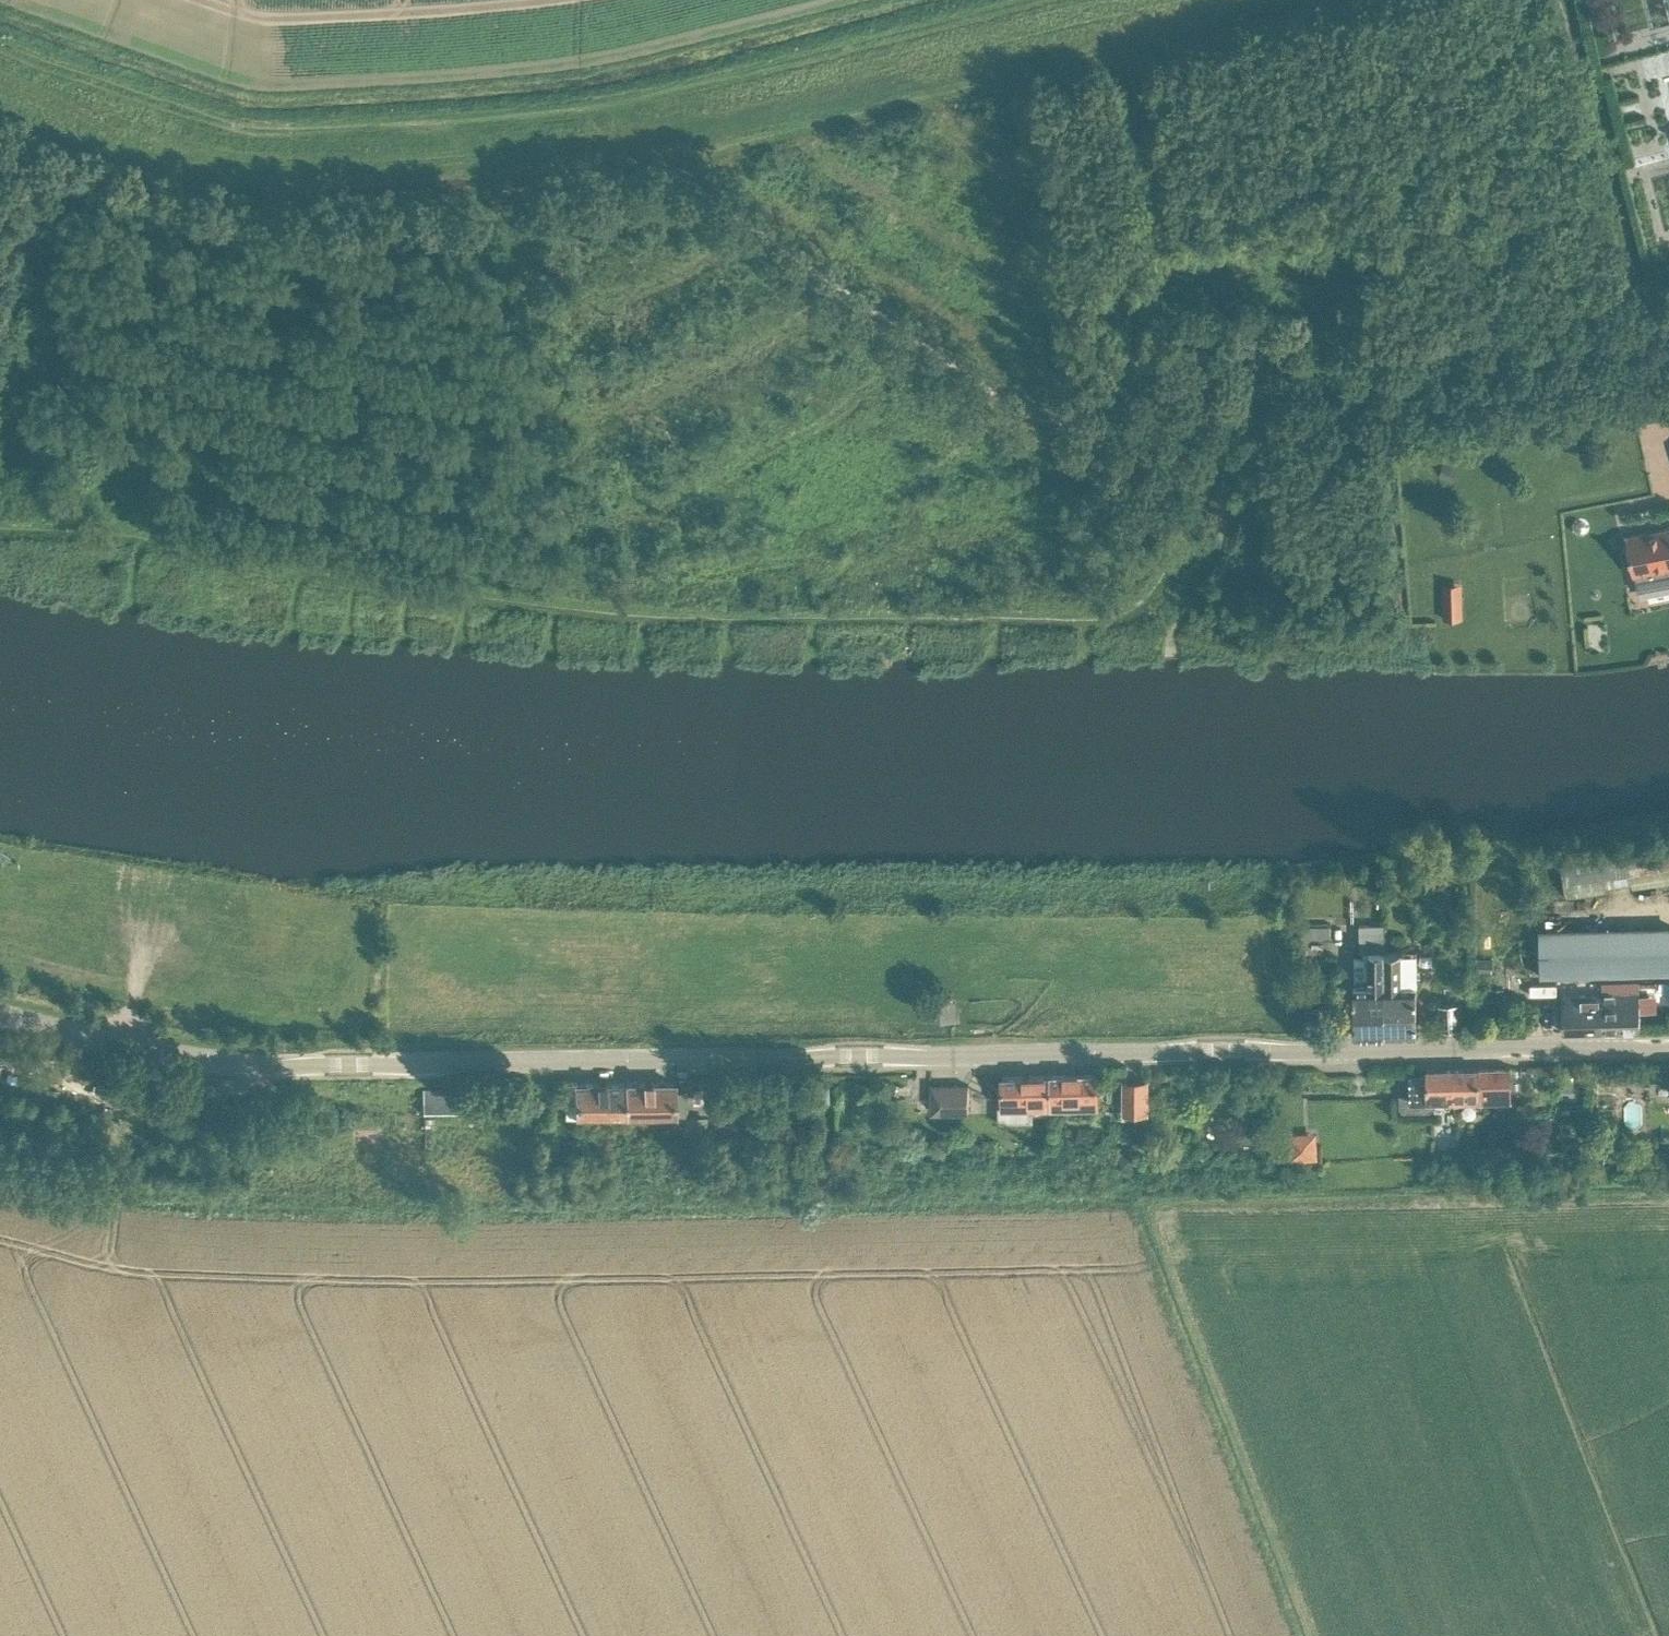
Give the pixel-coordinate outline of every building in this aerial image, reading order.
[(1628,537),(1629,544),(1625,545),(1623,548),(1625,561),(1628,563),(1633,562),(1639,590),(1668,584),(1668,528),(1628,537)] [(1463,600),(1445,601),(1446,616),(1463,615),(1463,600)] [(1561,856),(1568,900),(1668,883),(1668,838),(1561,856)] [(1330,925),(1302,926),(1302,937),(1330,937),(1330,925)] [(1386,1034),(1386,949),(1386,925),(1361,925),(1361,950),(1370,950),(1371,978),(1353,978),(1355,1035),(1386,1034)] [(1410,958),(1427,954),(1419,925),(1403,929),(1410,958)] [(1541,928),(1542,974),(1668,972),(1668,927),(1541,928)] [(1386,949),(1386,1034),(1417,1033),(1416,976),(1402,976),(1401,949),(1386,949)] [(1603,987),(1603,1029),(1640,1028),(1639,986),(1603,987)] [(1564,1029),(1603,1029),(1603,987),(1563,988),(1564,1029)] [(1456,1024),(1456,1000),(1440,1000),(1440,1025),(1456,1024)] [(1558,1027),(1558,1005),(1544,1005),(1544,1027),(1558,1027)] [(1123,1059),(1122,1075),(1139,1076),(1139,1059),(1123,1059)] [(1461,1067),(1462,1097),(1511,1096),(1511,1091),(1511,1070),(1510,1066),(1461,1067)] [(1403,1082),(1400,1086),(1400,1106),(1404,1110),(1422,1110),(1428,1104),(1427,1098),(1462,1097),(1461,1067),(1427,1067),(1427,1073),(1412,1073),(1412,1082),(1403,1082)] [(1521,1070),(1511,1070),(1511,1091),(1521,1090),(1521,1070)] [(1097,1073),(1042,1074),(1043,1105),(1099,1104),(1098,1099),(1125,1098),(1124,1079),(1098,1080),(1098,1073),(1097,1073)] [(1003,1105),(1043,1105),(1042,1074),(1003,1075),(1003,1105)] [(1558,1096),(1576,1097),(1577,1079),(1559,1078),(1558,1096)] [(1149,1108),(1149,1101),(1148,1079),(1124,1079),(1125,1098),(1125,1108),(1149,1108)] [(567,1111),(616,1110),(616,1080),(566,1081),(567,1111)] [(685,1087),(674,1087),(674,1080),(616,1080),(616,1110),(685,1110),(685,1087)] [(969,1083),(943,1083),(932,1083),(933,1109),(970,1109),(969,1105),(969,1083)] [(464,1110),(463,1088),(423,1089),(424,1111),(464,1110)] [(705,1114),(684,1115),(685,1134),(706,1133),(705,1114)] [(1292,1160),(1316,1158),(1315,1132),(1291,1134),(1292,1160)] [(1123,1157),(1124,1166),(1133,1166),(1133,1156),(1123,1157)]
